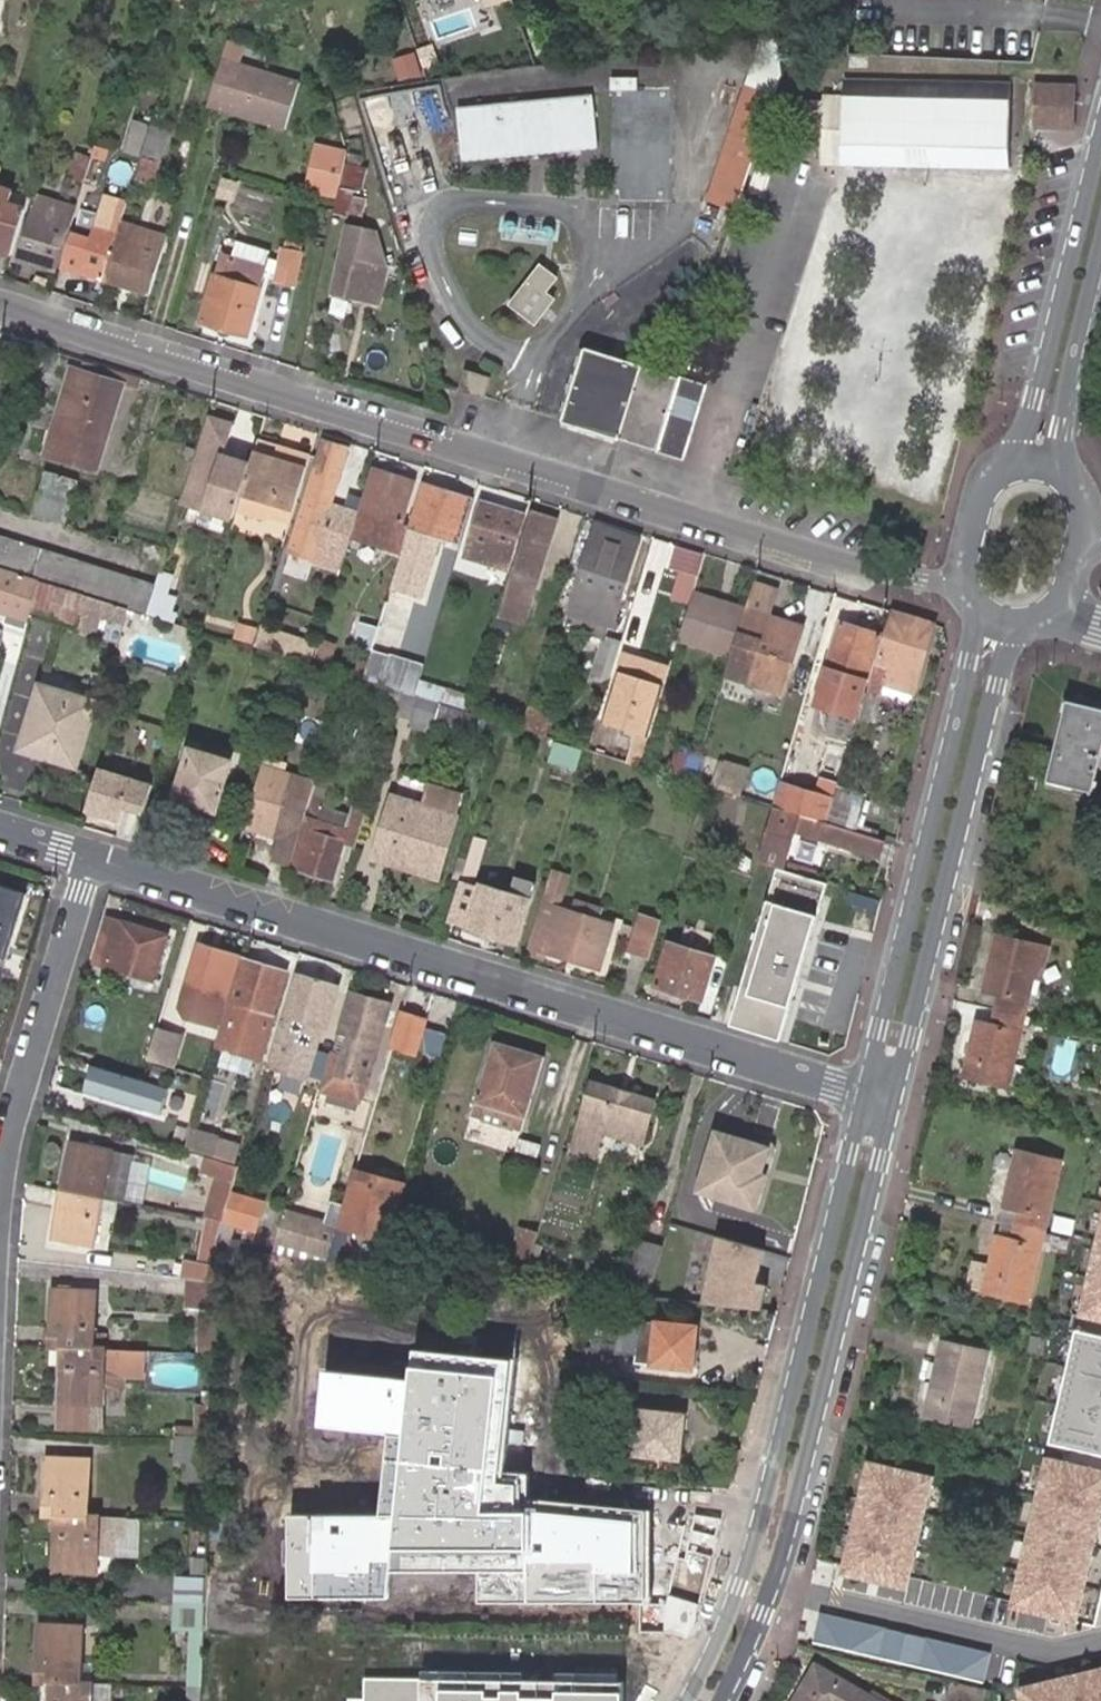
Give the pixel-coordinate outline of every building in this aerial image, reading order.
[(485,11),(514,1),(514,0),(481,0),(485,11)] [(298,81),(218,58),(204,106),(284,130),(298,81)] [(843,163),(1014,166),(1015,127),(1016,76),(844,74),(844,93),(843,146),(843,163)] [(608,78),(608,201),(668,202),(668,88),(632,87),(632,78),(608,78)] [(737,212),(778,98),(744,86),(703,200),(737,212)] [(1074,87),(1040,86),(1038,125),(1073,126),(1074,87)] [(843,146),(844,93),(825,93),(824,146),(843,146)] [(592,94),(459,108),(464,161),(598,147),(592,94)] [(127,120),(120,154),(134,157),(141,123),(127,120)] [(165,134),(146,128),(136,163),(142,165),(137,181),(151,184),(165,134)] [(73,183),(79,184),(89,151),(72,145),(62,179),(73,183)] [(843,146),(824,146),(824,163),(843,163),(843,146)] [(345,213),(356,175),(327,166),(315,204),(345,213)] [(68,226),(81,185),(79,184),(73,183),(62,215),(39,208),(37,216),(68,226)] [(29,194),(0,186),(0,251),(11,254),(29,194)] [(101,280),(118,222),(125,202),(105,195),(98,215),(95,223),(92,222),(89,232),(75,228),(63,270),(101,280)] [(15,258),(55,271),(68,226),(37,216),(28,213),(15,258)] [(101,280),(148,294),(165,238),(118,222),(101,280)] [(219,254),(198,322),(244,336),(265,268),(268,257),(262,250),(235,241),(229,257),(219,254)] [(287,242),(285,250),(304,256),(306,247),(287,242)] [(352,250),(338,298),(381,312),(392,274),(391,274),(395,258),(354,245),(352,250)] [(279,272),(276,281),(296,286),(304,256),(285,250),(282,261),(280,267),(279,272)] [(268,257),(265,268),(279,272),(280,267),(282,261),(268,257)] [(536,266),(510,303),(536,322),(553,299),(538,286),(546,274),(536,266)] [(561,423),(652,451),(678,379),(642,367),(585,348),(573,383),(561,423)] [(106,367),(82,360),(79,371),(60,434),(53,432),(46,455),(76,465),(106,367)] [(141,378),(106,367),(76,465),(95,471),(121,386),(137,390),(141,378)] [(60,434),(79,371),(72,368),(53,432),(60,434)] [(466,371),(459,391),(483,398),(489,378),(466,371)] [(678,379),(652,451),(681,461),(704,388),(678,379)] [(212,419),(187,506),(233,520),(238,504),(250,465),(225,458),(234,426),(212,419)] [(258,438),(255,447),(309,463),(312,454),(258,438)] [(325,556),(344,561),(355,523),(326,515),(345,449),(322,442),(293,540),(326,550),(325,556)] [(271,510),(293,516),(309,463),(255,447),(250,465),(238,504),(265,513),(271,510)] [(32,516),(58,524),(72,477),(45,469),(32,516)] [(393,550),(400,524),(412,481),(373,470),(354,538),(393,550)] [(72,477),(58,524),(66,527),(80,478),(72,477)] [(417,540),(441,548),(457,495),(423,484),(394,580),(419,588),(428,556),(413,551),(417,540)] [(457,552),(472,500),(457,495),(441,548),(457,552)] [(507,569),(523,515),(480,502),(465,556),(507,569)] [(530,578),(536,580),(554,519),(530,512),(503,604),(521,609),(530,578)] [(400,552),(408,526),(400,524),(393,550),(400,552)] [(604,641),(605,637),(609,626),(612,627),(639,540),(596,527),(564,629),(604,641)] [(40,581),(50,551),(0,536),(0,569),(40,581)] [(50,551),(40,581),(48,583),(72,591),(88,596),(107,602),(121,606),(130,608),(147,614),(156,584),(50,551)] [(29,618),(30,614),(40,581),(0,569),(0,609),(29,618)] [(150,612),(187,623),(188,617),(180,615),(181,611),(165,606),(173,576),(162,573),(150,612)] [(528,611),(536,580),(530,578),(521,609),(528,611)] [(40,581),(30,614),(77,629),(97,635),(104,614),(107,602),(88,596),(72,591),(48,583),(40,581)] [(694,594),(679,641),(732,657),(746,610),(694,594)] [(107,602),(104,614),(126,621),(130,608),(121,606),(107,602)] [(384,604),(361,680),(401,693),(415,697),(419,684),(423,670),(395,660),(409,611),(384,604)] [(746,610),(732,657),(727,674),(783,691),(802,627),(746,610)] [(933,624),(892,612),(866,695),(859,719),(872,723),(879,699),(883,684),(914,693),(933,624)] [(368,644),(371,625),(353,622),(350,641),(368,644)] [(250,645),(253,627),(233,623),(230,641),(250,645)] [(848,704),(845,712),(857,716),(863,695),(859,694),(878,636),(839,624),(822,682),(852,692),(850,699),(848,704)] [(254,647),(295,660),(311,665),(314,654),(257,637),(254,647)] [(591,683),(607,687),(620,642),(605,637),(604,641),(591,683)] [(328,670),(335,646),(321,641),(313,666),(328,670)] [(639,766),(668,672),(624,658),(604,722),(638,732),(628,763),(639,766)] [(852,692),(822,682),(818,695),(848,704),(850,699),(852,692)] [(441,705),(467,714),(471,700),(419,684),(415,697),(418,698),(441,705)] [(49,746),(45,758),(78,767),(97,704),(42,687),(26,738),(49,746)] [(397,706),(401,693),(380,687),(376,700),(397,706)] [(415,697),(401,693),(397,706),(394,717),(410,722),(418,698),(415,697)] [(441,705),(418,698),(410,722),(409,726),(432,734),(436,721),(441,705)] [(1070,702),(1050,784),(1091,794),(1100,758),(1100,710),(1070,702)] [(467,714),(441,705),(436,721),(475,733),(480,718),(467,714)] [(528,709),(523,730),(538,735),(545,714),(528,709)] [(857,716),(845,712),(844,717),(855,721),(857,716)] [(22,751),(45,758),(49,746),(26,738),(22,751)] [(665,772),(694,781),(702,755),(673,746),(665,772)] [(180,798),(216,810),(230,764),(194,753),(182,790),(180,798)] [(264,765),(245,828),(262,834),(269,830),(274,832),(277,839),(272,862),(291,867),(317,781),(264,765)] [(152,785),(98,769),(84,815),(138,831),(152,785)] [(730,771),(723,792),(744,799),(751,778),(730,771)] [(436,878),(461,791),(427,781),(420,807),(391,800),(374,859),(436,878)] [(772,806),(772,808),(775,809),(823,824),(824,822),(832,794),(816,788),(814,797),(778,786),(772,806)] [(214,818),(216,810),(180,798),(182,790),(177,789),(172,804),(214,818)] [(341,846),(353,850),(366,809),(318,794),(295,869),(330,880),(341,846)] [(832,794),(824,822),(853,830),(861,802),(832,794)] [(823,824),(775,809),(761,855),(785,861),(793,833),(827,843),(826,844),(877,860),(882,842),(823,824)] [(470,840),(463,866),(480,871),(487,846),(470,840)] [(828,882),(776,866),(728,1026),(780,1042),(828,882)] [(553,873),(529,953),(540,956),(543,949),(599,966),(612,925),(557,907),(565,878),(553,873)] [(511,943),(529,883),(508,876),(504,893),(478,885),(465,929),(511,943)] [(11,947),(27,895),(0,887),(0,964),(2,957),(6,945),(11,947)] [(108,920),(94,965),(153,984),(166,938),(108,920)] [(648,956),(657,924),(641,920),(633,951),(648,956)] [(1000,986),(996,1005),(1024,1012),(1040,941),(999,931),(986,983),(1000,986)] [(656,986),(700,1000),(714,956),(669,943),(656,986)] [(8,959),(11,947),(6,945),(2,957),(8,959)] [(222,1011),(238,960),(200,949),(184,999),(194,1002),(203,1005),(217,1010),(222,1011)] [(245,962),(233,1004),(231,1003),(221,1036),(221,1038),(225,1038),(230,1040),(240,1006),(273,1016),(285,974),(245,962)] [(153,984),(94,965),(91,977),(150,995),(153,984)] [(299,979),(287,1020),(271,1070),(306,1081),(321,1030),(326,1032),(339,992),(299,979)] [(352,996),(323,1093),(361,1103),(366,1086),(390,1008),(352,996)] [(203,1005),(194,1002),(189,1016),(213,1024),(217,1010),(203,1005)] [(1024,1012),(996,1005),(993,1020),(978,1016),(965,1073),(1006,1083),(1024,1012)] [(428,1025),(406,1018),(396,1052),(418,1058),(428,1025)] [(178,1038),(160,1033),(149,1066),(168,1071),(178,1038)] [(543,1061),(495,1045),(471,1120),(520,1136),(543,1061)] [(92,1067),(84,1094),(164,1118),(172,1091),(92,1067)] [(654,1105),(594,1085),(586,1110),(573,1152),(592,1158),(599,1134),(641,1147),(654,1105)] [(767,1150),(718,1135),(699,1194),(754,1211),(761,1188),(756,1187),(767,1150)] [(205,1142),(187,1136),(181,1153),(202,1160),(235,1170),(241,1149),(215,1141),(212,1151),(203,1148),(205,1142)] [(70,1144),(61,1193),(101,1201),(126,1206),(134,1156),(70,1144)] [(539,1151),(518,1144),(514,1154),(535,1161),(539,1151)] [(1018,1222),(1046,1229),(1063,1158),(1022,1148),(1008,1204),(1022,1207),(1018,1222)] [(206,1220),(219,1222),(235,1170),(202,1160),(199,1177),(213,1180),(206,1220)] [(338,1226),(332,1246),(345,1249),(352,1230),(389,1243),(405,1187),(359,1173),(342,1228),(338,1226)] [(101,1201),(61,1193),(53,1239),(92,1247),(101,1201)] [(229,1203),(224,1219),(254,1229),(262,1203),(249,1199),(246,1209),(229,1203)] [(1022,1207),(1008,1204),(1004,1219),(1018,1222),(1022,1207)] [(339,1222),(288,1207),(284,1220),(323,1232),(320,1241),(332,1246),(338,1226),(339,1222)] [(1076,1219),(1058,1216),(1056,1229),(1073,1233),(1076,1219)] [(1018,1222),(1004,1219),(1000,1237),(1014,1241),(1018,1222)] [(193,1281),(214,1283),(215,1250),(215,1233),(219,1222),(206,1220),(198,1266),(184,1263),(181,1280),(193,1281)] [(323,1232),(284,1220),(277,1244),(328,1260),(332,1246),(320,1241),(323,1232)] [(1078,1320),(1100,1325),(1100,1221),(1078,1320)] [(1030,1298),(1046,1229),(1018,1222),(1014,1241),(1000,1237),(988,1289),(1030,1298)] [(503,1276),(520,1283),(535,1234),(518,1229),(503,1276)] [(1072,1238),(1056,1235),(1053,1251),(1069,1254),(1072,1238)] [(763,1252),(716,1237),(702,1305),(761,1313),(769,1288),(754,1285),(763,1252)] [(651,1295),(664,1248),(643,1242),(630,1290),(651,1295)] [(967,1261),(963,1290),(975,1292),(979,1263),(967,1261)] [(327,1263),(325,1290),(339,1292),(342,1265),(327,1263)] [(214,1283),(193,1281),(190,1311),(196,1312),(194,1334),(196,1334),(196,1347),(212,1347),(214,1283)] [(50,1292),(50,1349),(90,1350),(91,1293),(50,1292)] [(321,1294),(319,1323),(385,1327),(387,1298),(321,1294)] [(699,1330),(643,1323),(638,1366),(694,1372),(699,1330)] [(1076,1332),(1049,1446),(1100,1458),(1100,1338),(1076,1332)] [(941,1358),(928,1413),(970,1423),(987,1350),(939,1338),(934,1357),(941,1358)] [(383,1514),(291,1515),(289,1597),(387,1596),(393,1569),(479,1571),(481,1604),(650,1601),(651,1510),(530,1497),(530,1472),(507,1471),(516,1356),(417,1347),(413,1377),(327,1369),(320,1426),(390,1433),(383,1514)] [(622,1352),(587,1348),(584,1367),(620,1371),(622,1352)] [(58,1366),(57,1406),(99,1406),(99,1370),(99,1350),(90,1350),(50,1349),(47,1349),(48,1366),(58,1366)] [(142,1351),(99,1350),(99,1370),(141,1372),(142,1351)] [(619,1388),(583,1384),(580,1402),(617,1406),(619,1388)] [(211,1398),(200,1397),(200,1403),(191,1403),(191,1427),(191,1435),(206,1436),(210,1436),(211,1398)] [(99,1406),(57,1406),(57,1433),(98,1434),(99,1406)] [(689,1419),(647,1414),(642,1457),(685,1461),(689,1419)] [(191,1435),(191,1427),(171,1427),(170,1435),(173,1435),(191,1435)] [(205,1481),(206,1436),(191,1435),(173,1435),(173,1465),(182,1466),(182,1481),(205,1481)] [(1045,1460),(1010,1613),(1078,1628),(1100,1527),(1100,1472),(1045,1460)] [(46,1461),(45,1516),(54,1516),(85,1517),(86,1462),(46,1461)] [(935,1479),(867,1463),(839,1578),(907,1594),(935,1479)] [(121,1539),(123,1516),(99,1514),(97,1537),(121,1539)] [(96,1574),(97,1517),(85,1517),(54,1516),(53,1573),(96,1574)] [(171,1602),(206,1603),(206,1573),(207,1561),(195,1560),(194,1576),(172,1575),(171,1602)] [(205,1634),(206,1603),(171,1602),(171,1634),(205,1634)] [(50,1685),(90,1686),(91,1667),(80,1666),(81,1629),(40,1628),(39,1685),(50,1685)] [(874,1694),(870,1700),(816,1669),(798,1700),(886,1700),(874,1694)] [(1018,1689),(1021,1700),(1100,1700),(1100,1669),(1018,1689)] [(365,1678),(364,1700),(347,1699),(347,1700),(623,1700),(624,1681),(365,1678)] [(90,1686),(50,1685),(50,1700),(90,1700),(90,1686)] [(204,1689),(186,1688),(185,1700),(203,1700),(204,1689)] [(987,1696),(959,1690),(956,1700),(986,1700),(987,1696)]
